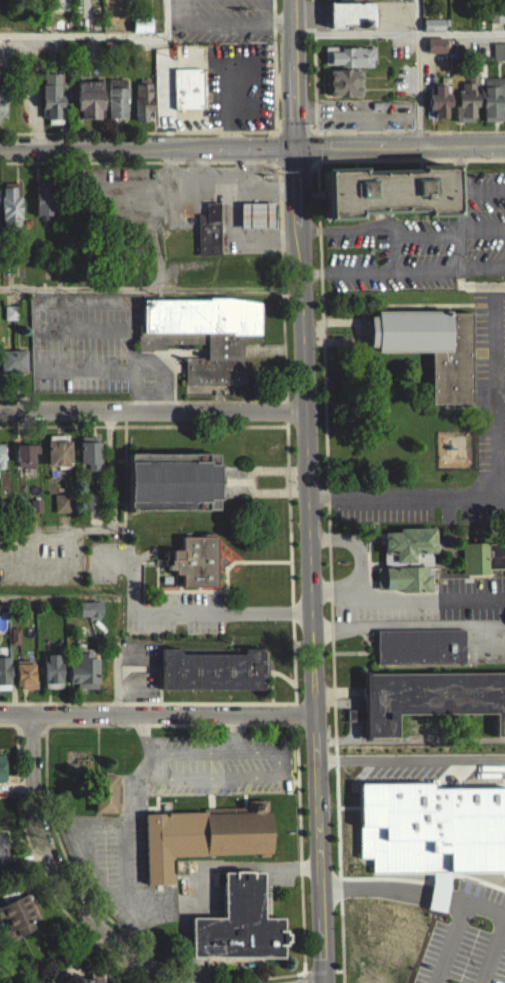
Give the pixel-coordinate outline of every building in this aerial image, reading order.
[(373,33),(372,10),(327,11),(327,34),(373,33)] [(442,27),(421,27),(421,39),(442,39),(442,27)] [(132,40),(150,41),(150,31),(132,30),(132,40)] [(426,36),(427,51),(445,50),(444,35),(426,36)] [(492,60),(504,59),(504,42),(492,42),(492,60)] [(325,46),(325,63),(340,63),(340,64),(372,64),(372,58),(375,58),(375,46),(352,46),(352,45),(340,45),(340,46),(325,46)] [(425,61),(447,61),(447,45),(425,46),(425,61)] [(491,68),(504,67),(504,51),(491,51),(491,68)] [(372,74),(371,55),(323,56),(324,75),(372,74)] [(173,67),(174,108),(201,108),(201,106),(205,106),(204,69),(200,69),(200,67),(173,67)] [(325,70),(325,93),(328,93),(328,94),(350,94),(350,93),(362,93),(362,69),(359,69),(359,68),(350,68),(350,67),(338,67),(338,68),(329,68),(329,70),(325,70)] [(455,90),(455,100),(453,100),(453,114),(458,114),(458,119),(472,119),(472,114),(473,114),(473,103),(476,103),(476,84),(477,84),(477,67),(467,67),(467,80),(460,80),(460,87),(457,87),(457,90),(455,90)] [(43,71),(43,83),(42,83),(42,118),(49,118),(49,124),(65,124),(65,73),(60,73),(60,71),(43,71)] [(481,114),(483,114),(483,119),(502,119),(502,95),(504,95),(504,76),(483,76),(483,92),(478,92),(478,98),(480,98),(480,100),(481,100),(481,105),(481,114)] [(110,78),(110,86),(108,86),(108,115),(110,115),(110,120),(117,120),(117,116),(125,116),(125,101),(128,101),(128,86),(127,86),(127,78),(110,78)] [(77,79),(77,108),(80,108),(80,117),(83,117),(83,118),(98,118),(98,117),(100,117),(100,107),(103,107),(103,79),(77,79)] [(433,81),(433,90),(428,90),(428,106),(433,106),(433,114),(446,113),(445,103),(449,103),(448,90),(444,90),(443,81),(433,81)] [(135,82),(135,119),(148,119),(148,108),(154,108),(154,84),(152,84),(152,82),(135,82)] [(323,162),(324,209),(356,208),(356,202),(422,200),(422,205),(454,204),(453,157),(418,158),(418,162),(357,164),(357,161),(323,162)] [(2,236),(21,236),(19,191),(0,191),(2,236)] [(34,194),(34,223),(44,223),(44,225),(53,224),(52,193),(34,194)] [(240,201),(240,226),(275,226),(275,200),(240,201)] [(199,204),(199,253),(220,253),(220,201),(206,201),(206,204),(199,204)] [(138,348),(138,333),(140,333),(140,323),(143,323),(143,306),(151,298),(210,299),(210,296),(229,296),(259,300),(259,316),(263,316),(262,346),(243,345),(243,354),(247,354),(246,385),(234,385),(234,396),(184,395),(185,355),(206,356),(206,343),(165,343),(165,348),(138,348)] [(5,305),(5,319),(19,319),(19,305),(5,305)] [(368,312),(368,343),(376,343),(376,348),(432,349),(431,401),(470,402),(471,309),(450,309),(450,307),(376,306),(375,312),(368,312)] [(3,328),(18,328),(19,314),(4,313),(3,328)] [(0,348),(0,369),(11,369),(11,373),(17,373),(17,369),(26,369),(26,348),(0,348)] [(46,438),(47,464),(57,464),(57,467),(58,467),(58,472),(71,472),(71,457),(70,457),(70,438),(62,438),(62,439),(54,439),(54,438),(46,438)] [(78,439),(79,461),(88,461),(88,469),(100,469),(99,439),(78,439)] [(14,442),(14,447),(16,447),(16,461),(18,461),(18,465),(23,465),(23,467),(35,467),(34,452),(40,452),(40,442),(34,442),(33,441),(16,441),(16,442),(14,442)] [(128,510),(217,510),(217,451),(207,451),(207,449),(128,449),(128,510)] [(70,520),(70,502),(53,502),(54,521),(70,520)] [(96,503),(82,504),(82,520),(97,519),(96,503)] [(376,597),(400,597),(400,600),(431,600),(431,562),(436,562),(436,537),(382,538),(382,576),(376,576),(376,597)] [(181,595),(215,594),(215,544),(181,545),(181,558),(169,558),(169,580),(181,580),(181,595)] [(503,563),(503,551),(461,551),(461,583),(489,582),(489,578),(504,578),(504,563),(503,563)] [(101,610),(79,610),(79,626),(101,626),(101,610)] [(9,652),(19,652),(18,636),(9,637),(9,652)] [(375,639),(376,673),(465,671),(464,637),(375,639)] [(262,698),(262,683),(267,683),(267,671),(262,671),(263,657),(244,657),(244,662),(179,662),(179,657),(160,657),(160,697),(262,698)] [(97,663),(76,662),(76,673),(67,673),(67,691),(75,692),(75,697),(96,697),(97,663)] [(58,663),(43,663),(44,697),(61,696),(61,670),(58,670),(58,663)] [(0,665),(0,698),(9,698),(9,665),(0,665)] [(34,696),(33,672),(15,672),(15,697),(34,696)] [(363,746),(399,746),(398,722),(494,722),(494,745),(504,745),(504,681),(363,682),(363,746)] [(346,730),(356,730),(356,718),(346,718),(346,730)] [(86,779),(85,770),(73,770),(72,758),(63,758),(64,780),(86,779)] [(360,856),(373,856),(373,860),(373,864),(373,872),(433,871),(433,880),(428,907),(445,910),(449,885),(449,871),(504,871),(504,785),(433,786),(433,780),(360,781),(360,856)] [(93,821),(115,821),(116,783),(94,783),(93,821)] [(143,822),(144,893),(170,893),(169,864),(268,862),(267,809),(246,809),(246,820),(143,822)] [(189,965),(280,965),(280,952),(286,952),(286,939),(281,939),(281,926),(261,926),(261,880),(222,880),(222,926),(189,926),(189,965)] [(24,902),(0,913),(0,935),(6,949),(33,937),(30,929),(35,926),(24,902)]
